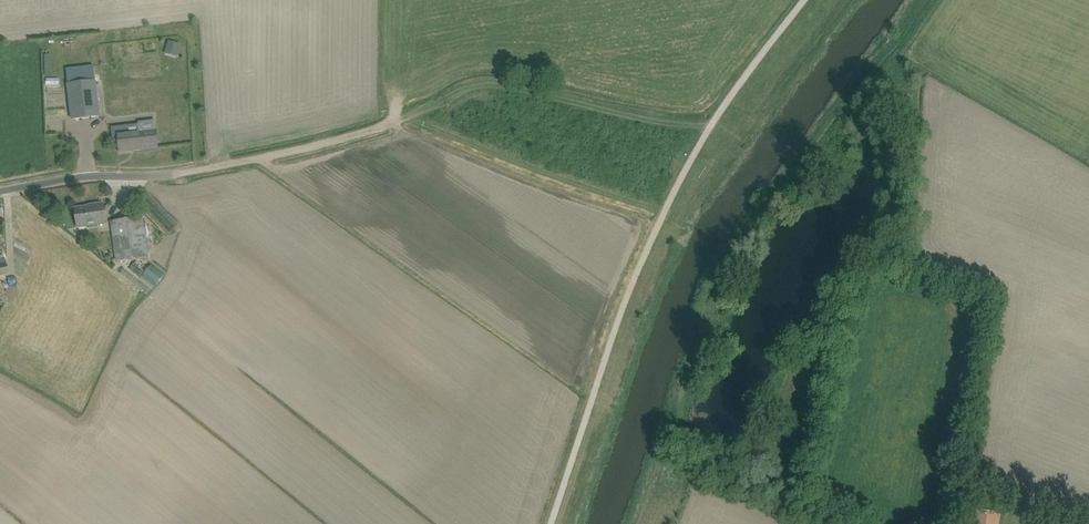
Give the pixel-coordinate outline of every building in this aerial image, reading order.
[(168,41),(166,50),(177,53),(180,44),(168,41)] [(95,82),(68,85),(73,119),(99,116),(95,82)] [(157,146),(155,131),(139,132),(139,125),(112,128),(113,135),(117,134),(118,139),(119,150),(133,148),(133,151),(141,150),(141,148),(157,146)] [(105,223),(104,214),(102,203),(94,205),(94,206),(75,208),(77,219),(78,227),(105,223)] [(148,257),(144,228),(142,217),(112,222),(113,233),(117,261),(148,257)] [(133,272),(146,277),(149,268),(136,264),(133,272)] [(156,265),(146,280),(160,289),(170,274),(156,265)] [(826,375),(828,362),(818,360),(816,373),(826,375)] [(813,392),(829,396),(832,386),(826,384),(827,381),(816,379),(813,392)] [(1000,513),(972,509),(969,523),(999,523),(1000,513)]
